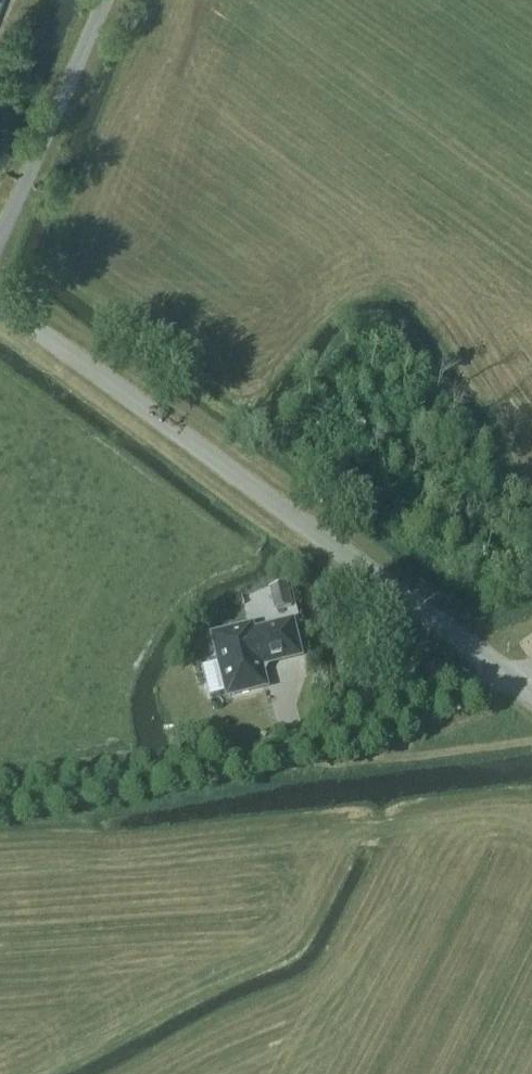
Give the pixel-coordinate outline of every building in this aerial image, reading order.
[(290,607),(285,586),(270,589),(275,610),(290,607)] [(302,659),(292,620),(253,629),(252,624),(208,635),(224,701),(268,690),(263,669),(302,659)]
